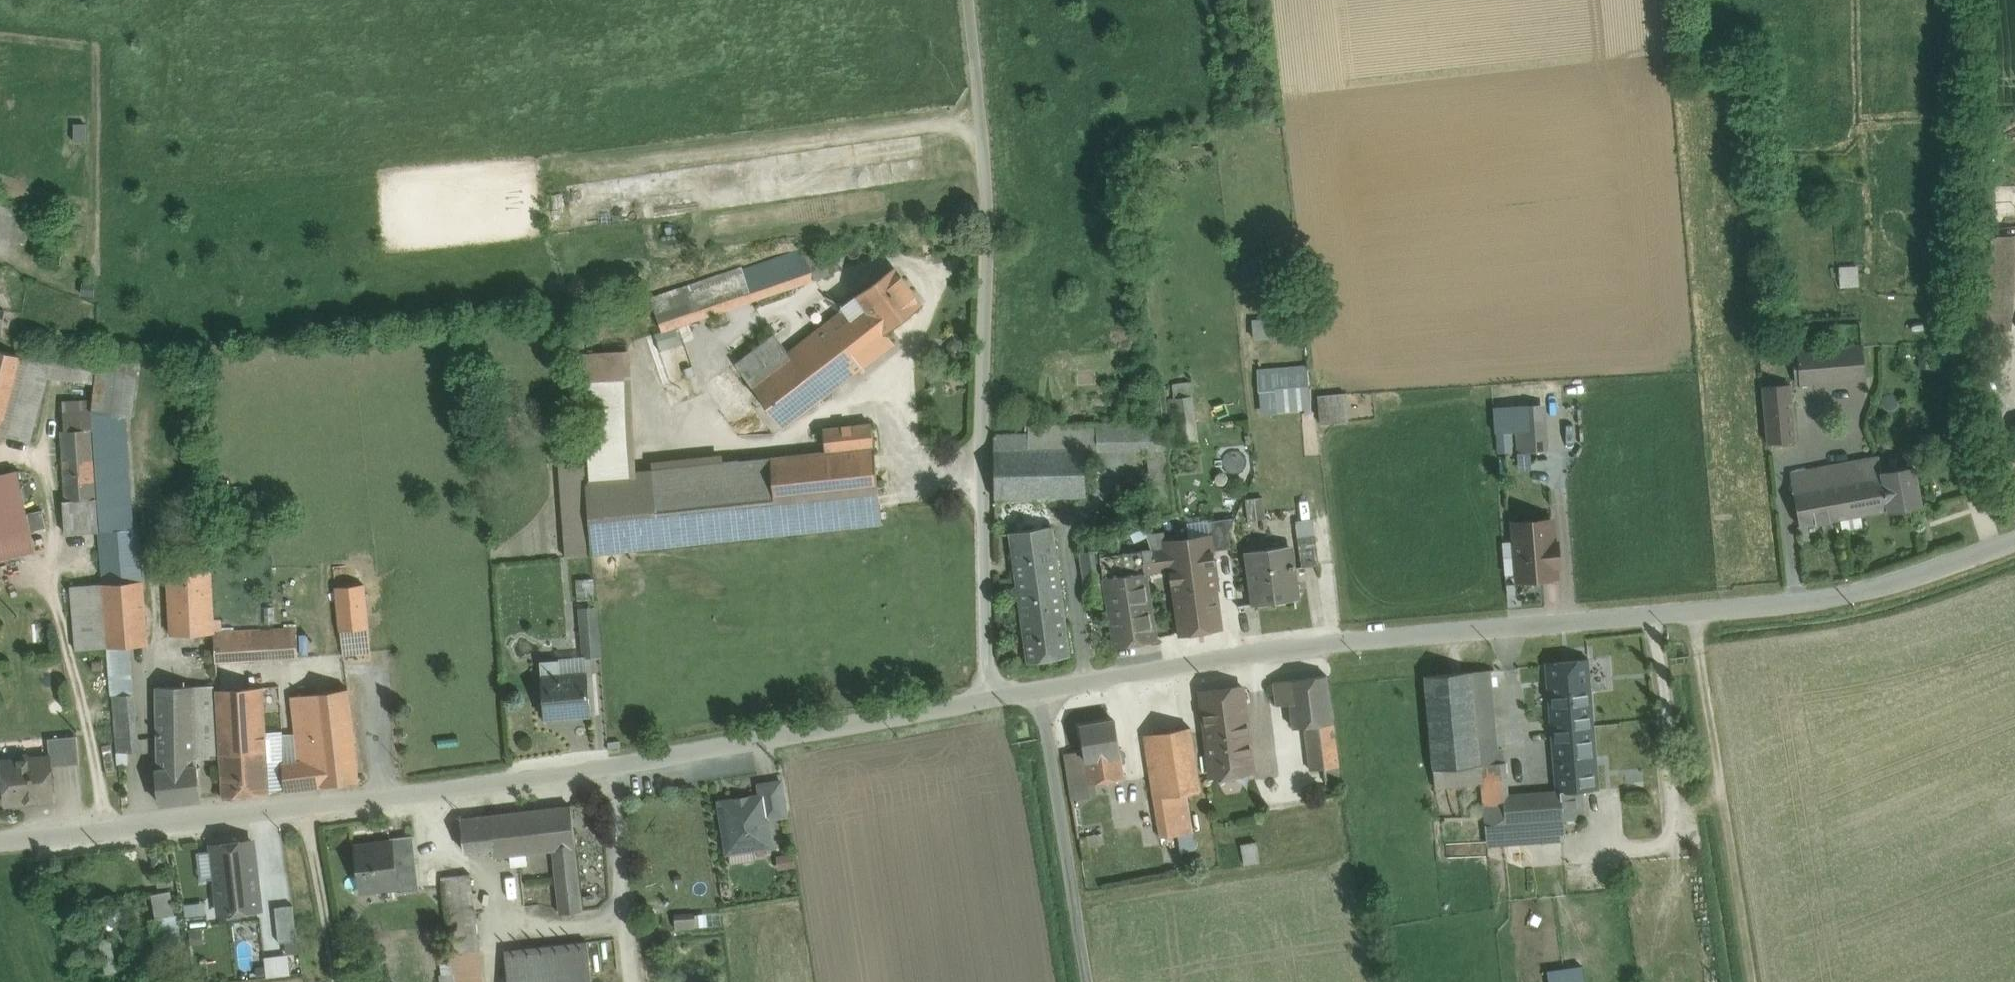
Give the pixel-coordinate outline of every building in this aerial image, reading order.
[(0,204),(0,237),(26,244),(34,213),(0,204)] [(2014,274),(2014,236),(1996,235),(1996,237),(1987,237),(1987,238),(1981,238),(1979,315),(1996,315),(1996,312),(2014,312),(2014,274)] [(872,247),(872,245),(872,242),(870,240),(868,239),(866,239),(863,239),(861,241),(860,243),(859,245),(860,247),(861,250),(863,251),(866,251),(868,251),(870,249),(872,247)] [(820,242),(779,256),(790,287),(831,273),(826,259),(820,242)] [(857,252),(858,250),(857,247),(856,245),(854,244),(852,243),(849,244),(847,245),(846,247),(845,250),(846,252),(847,254),(849,256),(852,256),(854,256),(856,254),(857,252)] [(836,255),(826,259),(831,273),(841,270),(836,255)] [(779,256),(742,269),(752,299),(753,300),(790,287),(779,256)] [(741,266),(718,274),(729,308),(752,299),(742,269),(741,266)] [(894,268),(857,295),(885,331),(920,304),(894,268)] [(718,274),(666,292),(678,325),(729,308),(718,274)] [(666,292),(649,298),(660,331),(678,325),(666,292)] [(843,305),(825,296),(735,364),(783,428),(894,343),(885,331),(857,295),(857,294),(843,305)] [(1257,336),(1288,335),(1287,315),(1256,316),(1257,336)] [(1862,346),(1797,352),(1800,384),(1865,378),(1862,346)] [(627,347),(611,348),(611,352),(611,357),(628,356),(627,351),(627,347)] [(0,350),(0,433),(10,436),(29,358),(0,350)] [(29,358),(10,436),(31,441),(48,377),(93,383),(96,359),(31,351),(29,358)] [(738,461),(636,472),(629,351),(627,351),(628,356),(611,357),(611,352),(585,353),(590,478),(585,485),(591,554),(746,538),(743,509),(738,461)] [(95,390),(92,417),(132,422),(139,358),(99,354),(95,390)] [(1308,367),(1258,370),(1259,391),(1275,390),(1309,387),(1308,367)] [(1190,383),(1172,385),(1174,398),(1192,396),(1190,383)] [(1790,385),(1762,387),(1765,415),(1792,412),(1790,385)] [(1309,387),(1275,390),(1276,410),(1311,408),(1309,387)] [(63,419),(92,417),(95,390),(63,389),(63,419)] [(1319,396),(1321,424),(1349,422),(1347,393),(1319,396)] [(1174,398),(1168,399),(1174,446),(1197,443),(1192,396),(1174,398)] [(1543,408),(1514,410),(1518,453),(1546,451),(1543,408)] [(1792,412),(1765,415),(1767,443),(1795,441),(1792,412)] [(64,431),(93,429),(92,417),(63,419),(64,431)] [(1163,422),(1147,423),(1149,449),(1167,449),(1163,422)] [(1147,423),(1096,424),(1097,450),(1149,449),(1147,423)] [(825,452),(738,461),(743,509),(878,494),(871,424),(823,429),(825,452)] [(1512,450),(1509,427),(1494,429),(1497,452),(1512,450)] [(64,431),(62,431),(66,500),(97,498),(93,429),(64,431)] [(1030,433),(994,434),(994,450),(1030,449),(1030,433)] [(1084,448),(1030,449),(1032,497),(1086,496),(1084,448)] [(1030,449),(994,450),(995,498),(1032,497),(1030,449)] [(1167,449),(1149,449),(1156,522),(1175,513),(1167,449)] [(1867,478),(1793,492),(1800,526),(1888,509),(1882,474),(1879,456),(1864,459),(1867,478)] [(1864,459),(1790,473),(1793,492),(1867,478),(1864,459)] [(566,557),(590,555),(582,461),(558,463),(566,557)] [(1914,468),(1882,474),(1888,509),(1888,511),(1921,505),(1914,468)] [(0,475),(0,535),(30,528),(27,514),(17,472),(0,475)] [(878,494),(743,509),(746,538),(882,524),(878,494)] [(1249,517),(1266,516),(1265,496),(1248,497),(1249,517)] [(97,498),(66,500),(66,511),(63,511),(64,534),(98,531),(99,531),(97,498)] [(42,511),(27,514),(30,528),(30,530),(46,526),(42,511)] [(1235,518),(1208,521),(1210,536),(1211,535),(1213,551),(1231,548),(1229,532),(1235,518)] [(1296,522),(1298,537),(1315,535),(1313,519),(1296,522)] [(1552,520),(1513,523),(1516,558),(1558,554),(1557,543),(1554,543),(1552,520)] [(1051,527),(1010,533),(1021,611),(1062,604),(1051,527)] [(99,531),(98,531),(103,584),(135,582),(130,529),(99,531)] [(1210,536),(1166,542),(1166,547),(1167,548),(1170,570),(1174,597),(1217,591),(1217,590),(1218,590),(1218,589),(1214,563),(1215,563),(1215,561),(1214,561),(1213,554),(1214,554),(1213,552),(1213,551),(1211,535),(1210,536)] [(1315,535),(1298,537),(1303,568),(1320,565),(1315,535)] [(1288,546),(1249,551),(1256,605),(1296,599),(1292,569),(1294,569),(1294,565),(1291,566),(1288,546)] [(1166,547),(1123,553),(1117,550),(1099,550),(1104,578),(1146,571),(1146,573),(1170,570),(1167,548),(1166,547)] [(1099,550),(1080,552),(1088,603),(1107,600),(1104,578),(1099,550)] [(1558,554),(1516,558),(1517,580),(1556,577),(1555,566),(1559,566),(1558,554)] [(210,568),(168,570),(169,585),(175,584),(177,631),(171,631),(171,635),(213,633),(210,568)] [(1146,571),(1104,578),(1107,600),(1115,646),(1157,640),(1146,573),(1146,571)] [(580,578),(581,594),(596,594),(595,577),(580,578)] [(135,582),(103,584),(109,647),(130,646),(148,644),(143,581),(135,582)] [(109,647),(103,584),(71,587),(77,650),(109,647)] [(363,584),(336,587),(340,630),(368,628),(363,584)] [(1217,591),(1174,597),(1179,636),(1222,629),(1217,591)] [(1062,604),(1021,611),(1028,662),(1069,655),(1062,604)] [(595,606),(579,608),(581,632),(597,631),(595,606)] [(310,628),(255,631),(256,660),(311,656),(310,628)] [(368,628),(340,630),(343,655),(370,652),(368,628)] [(255,631),(213,633),(215,662),(256,660),(255,631)] [(597,631),(581,632),(583,658),(585,658),(599,656),(597,631)] [(130,646),(109,647),(118,751),(131,751),(138,750),(130,646)] [(583,658),(540,662),(545,719),(564,717),(563,713),(588,712),(588,716),(591,716),(587,674),(586,674),(585,658),(583,658)] [(1587,660),(1547,664),(1551,707),(1591,704),(1590,699),(1587,660)] [(1492,669),(1472,671),(1480,751),(1499,749),(1492,669)] [(1472,671),(1424,676),(1433,769),(1480,764),(1481,764),(1480,751),(1472,671)] [(1327,675),(1287,680),(1290,704),(1293,728),(1305,727),(1333,723),(1327,675)] [(1287,680),(1273,682),(1276,705),(1290,704),(1287,680)] [(1242,686),(1201,691),(1205,727),(1247,722),(1242,686)] [(210,687),(157,688),(158,753),(195,752),(195,758),(212,758),(210,687)] [(216,690),(220,753),(267,750),(266,734),(262,687),(216,690)] [(348,689),(310,694),(322,786),(358,782),(348,689)] [(310,694),(291,697),(295,735),(298,761),(285,763),(283,763),(286,791),(322,786),(310,694)] [(1614,697),(1590,699),(1591,704),(1551,707),(1557,791),(1582,789),(1598,789),(1593,736),(1617,734),(1616,723),(1614,703),(1614,697)] [(1115,721),(1080,727),(1084,751),(1089,783),(1089,784),(1124,778),(1115,721)] [(1247,722),(1205,727),(1211,776),(1266,769),(1263,747),(1250,749),(1247,722)] [(1333,723),(1305,727),(1311,770),(1324,769),(1339,767),(1333,723)] [(1190,727),(1144,735),(1154,798),(1186,793),(1200,790),(1190,727)] [(285,763),(282,735),(266,734),(267,750),(269,793),(286,791),(283,763),(285,763)] [(295,735),(282,735),(285,763),(298,761),(295,735)] [(77,736),(48,738),(50,758),(51,766),(80,764),(77,736)] [(1499,749),(1480,751),(1481,764),(1500,762),(1499,749)] [(267,750),(220,753),(221,771),(222,796),(269,793),(267,750)] [(131,751),(118,751),(119,764),(132,764),(131,751)] [(1084,751),(1065,754),(1070,786),(1089,783),(1084,751)] [(195,752),(158,753),(158,770),(156,771),(160,804),(201,799),(197,766),(196,766),(195,758),(195,752)] [(50,758),(33,759),(28,755),(18,756),(14,761),(2,762),(6,800),(8,803),(51,798),(53,796),(51,766),(50,758)] [(1481,764),(1480,764),(1482,783),(1485,824),(1506,823),(1504,795),(1509,795),(1506,762),(1500,762),(1481,764)] [(1480,764),(1433,769),(1435,787),(1482,783),(1480,764)] [(1339,767),(1324,769),(1326,782),(1340,780),(1339,767)] [(780,781),(759,785),(761,796),(762,796),(766,818),(786,815),(780,781)] [(1089,783),(1070,786),(1072,801),(1091,798),(1089,784),(1089,783)] [(1582,789),(1557,791),(1509,795),(1504,795),(1506,823),(1507,838),(1537,836),(1536,820),(1564,818),(1584,817),(1582,789)] [(1186,793),(1154,798),(1161,838),(1178,835),(1192,833),(1186,793)] [(761,796),(721,803),(724,822),(722,825),(723,832),(726,834),(728,851),(770,844),(766,818),(762,796),(761,796)] [(570,806),(489,815),(493,853),(493,856),(552,850),(575,847),(570,806)] [(489,815),(460,819),(464,850),(487,848),(488,854),(493,853),(489,815)] [(1537,836),(1507,838),(1507,845),(1565,841),(1564,818),(1536,820),(1537,836)] [(1192,833),(1178,835),(1181,851),(1195,849),(1192,833)] [(413,835),(390,837),(391,843),(394,869),(417,866),(413,835)] [(252,841),(212,845),(220,914),(260,909),(252,841)] [(1257,842),(1241,844),(1245,865),(1260,862),(1257,842)] [(391,843),(356,847),(361,889),(396,885),(396,891),(419,888),(417,866),(394,869),(391,843)] [(575,847),(552,850),(560,913),(582,911),(575,847)] [(470,874),(442,877),(451,954),(479,951),(470,874)] [(170,891),(153,894),(157,918),(174,914),(170,891)] [(207,912),(206,900),(186,901),(187,913),(207,912)] [(293,905),(275,907),(279,943),(298,941),(293,905)] [(151,919),(157,954),(184,949),(177,914),(174,914),(157,918),(151,919)] [(678,918),(679,927),(701,926),(700,916),(678,918)] [(505,951),(508,981),(591,981),(586,942),(505,951)] [(451,954),(452,957),(440,959),(442,974),(454,973),(455,981),(483,981),(479,951),(451,954)] [(269,975),(293,973),(291,953),(267,955),(269,975)]
